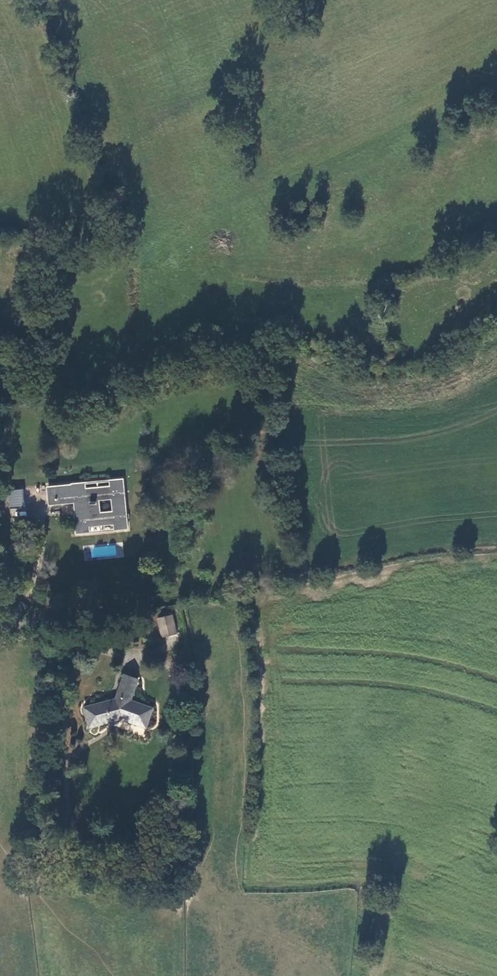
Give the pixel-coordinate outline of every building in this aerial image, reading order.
[(82,514),(75,515),(77,534),(90,532),(90,526),(114,524),(115,530),(128,529),(124,479),(112,480),(112,486),(86,488),(86,482),(72,483),(74,502),(81,502),(82,514)] [(69,503),(67,484),(48,485),(50,504),(69,503)] [(26,502),(24,489),(8,491),(10,504),(26,502)] [(93,556),(115,556),(115,547),(92,547),(93,556)] [(156,618),(161,636),(176,631),(171,613),(156,618)] [(126,673),(117,698),(84,707),(90,727),(122,717),(146,726),(153,707),(132,699),(140,678),(126,673)]
